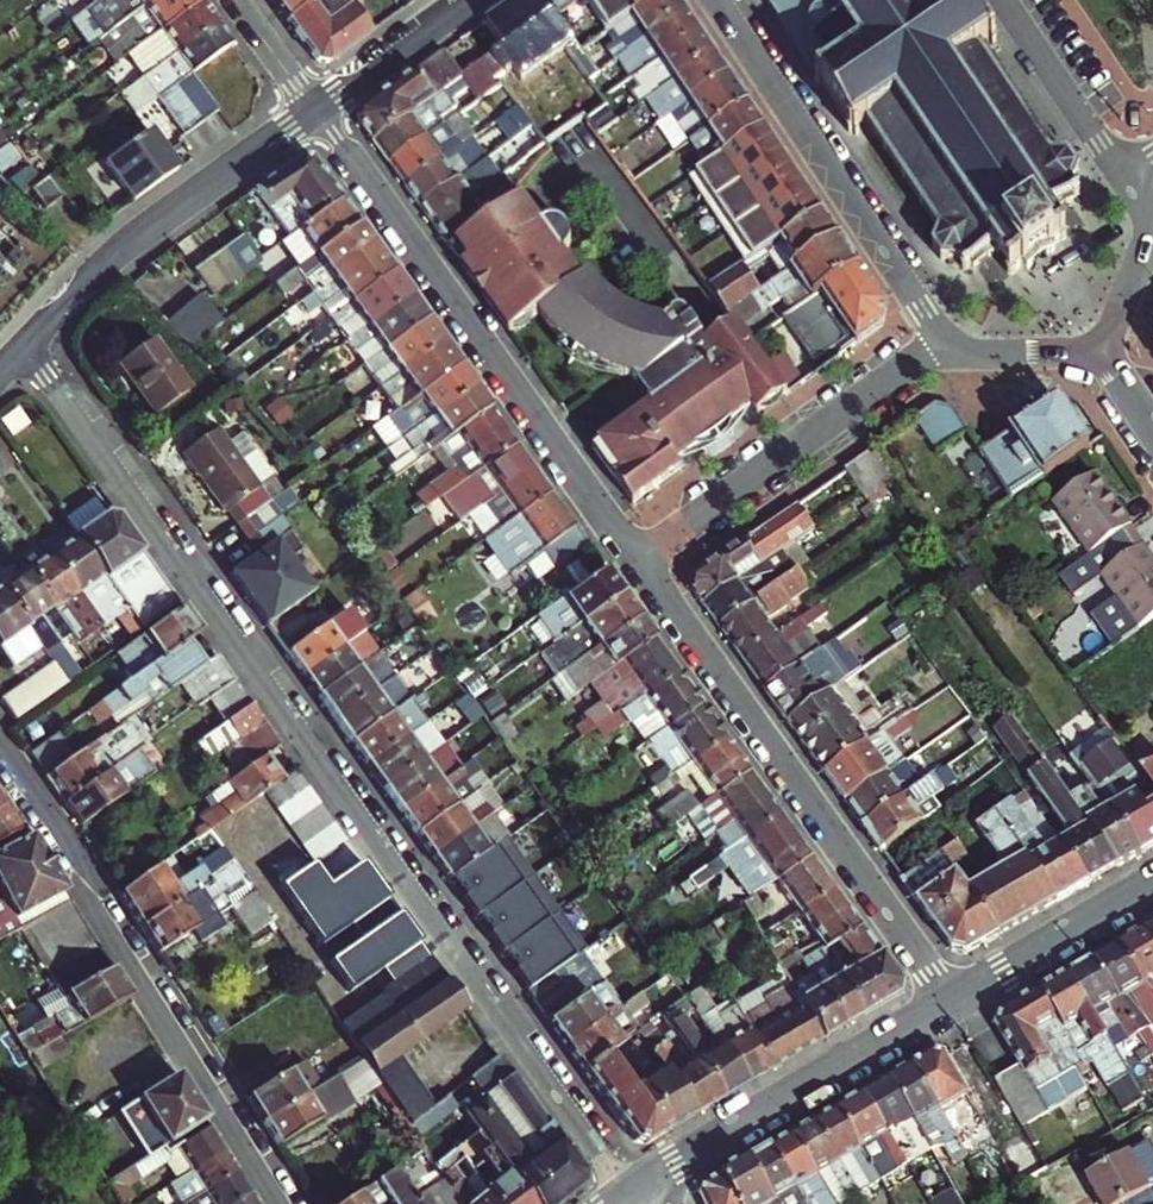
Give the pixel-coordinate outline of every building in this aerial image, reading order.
[(104,0),(56,0),(73,23),(86,14),(101,2),(104,0)] [(112,29),(118,25),(151,0),(104,0),(101,2),(86,14),(103,37),(112,29)] [(118,25),(136,51),(201,3),(199,0),(151,0),(118,25)] [(287,22),(317,0),(271,0),(287,22)] [(374,32),(351,0),(317,0),(287,22),(317,64),(328,65),(374,32)] [(583,0),(553,0),(562,14),(583,0)] [(689,9),(683,0),(655,0),(636,13),(643,25),(613,46),(620,57),(637,45),(689,9)] [(655,0),(627,0),(636,13),(655,0)] [(1071,153),(1052,151),(983,46),(996,37),(970,0),(768,0),(856,130),(869,121),(938,225),(933,244),(942,258),(960,258),(968,269),(997,249),(1013,273),(1026,265),(1029,269),(1057,250),(1054,246),(1070,235),(1055,211),(1081,193),(1074,184),(1081,169),(1071,153)] [(140,81),(216,24),(201,3),(136,51),(113,68),(128,89),(140,81)] [(644,55),(628,66),(636,77),(703,30),(689,9),(637,45),(644,55)] [(140,81),(156,102),(188,79),(233,47),(216,24),(140,81)] [(112,29),(103,37),(101,37),(109,48),(120,40),(112,29)] [(636,77),(652,98),(666,88),(718,52),(703,30),(636,77)] [(586,47),(580,38),(567,47),(594,83),(605,75),(602,70),(586,47)] [(466,79),(463,74),(446,50),(364,109),(363,121),(377,141),(415,115),(420,111),(415,104),(442,84),(447,92),(456,85),(466,79)] [(673,99),(658,109),(666,122),(734,75),(718,52),(666,88),(673,99)] [(494,53),(486,58),(491,66),(498,60),(494,53)] [(498,60),(491,66),(486,58),(463,74),(466,79),(481,99),(488,94),(499,86),(495,80),(506,72),(498,60)] [(673,132),(688,122),(698,137),(751,100),(734,75),(666,122),(673,132)] [(218,116),(188,79),(156,102),(185,140),(218,116)] [(128,89),(144,111),(156,102),(140,81),(128,89)] [(504,83),(499,86),(488,94),(504,117),(519,106),(504,83)] [(461,92),(456,85),(447,92),(431,103),(436,110),(461,92)] [(693,141),(709,165),(731,150),(767,125),(751,100),(698,137),(693,141)] [(519,106),(504,117),(501,118),(515,139),(534,126),(519,106)] [(436,110),(420,122),(415,115),(377,141),(392,162),(446,123),(436,110)] [(478,135),(463,112),(446,123),(392,162),(408,185),(474,138),(478,135)] [(693,176),(749,263),(791,233),(824,210),(767,125),(731,150),(709,165),(693,176)] [(107,168),(136,207),(178,175),(150,137),(107,168)] [(464,175),(488,158),(474,138),(408,185),(422,204),(464,175)] [(316,156),(301,154),(256,189),(290,237),(297,231),(344,195),(316,156)] [(0,160),(0,176),(10,169),(0,160)] [(531,173),(528,167),(508,180),(517,192),(531,173)] [(39,187),(25,174),(9,185),(23,198),(33,191),(39,187)] [(489,176),(472,187),(464,175),(422,204),(437,225),(495,184),(489,176)] [(52,177),(39,187),(33,191),(50,210),(67,198),(52,177)] [(486,206),(502,194),(495,184),(437,225),(451,245),(471,231),(491,216),(486,206)] [(490,247),(497,256),(544,222),(523,193),(491,216),(471,231),(485,251),(490,247)] [(298,271),(364,223),(344,195),(297,231),(306,243),(288,257),(298,271)] [(791,233),(749,263),(766,289),(841,235),(824,210),(791,233)] [(476,264),(469,269),(478,283),(483,279),(490,288),(484,292),(511,329),(515,326),(535,312),(539,309),(562,338),(575,348),(589,358),(605,367),(622,373),(639,378),(649,392),(659,385),(661,387),(667,383),(671,388),(593,444),(616,477),(625,470),(637,487),(676,460),(756,402),(785,382),(767,358),(738,318),(708,340),(687,310),(682,307),(676,306),(674,308),(671,309),(669,314),(663,318),(652,316),(629,308),(610,295),(591,272),(583,277),(565,251),(569,248),(573,244),(574,238),(574,232),(568,233),(562,225),(563,219),(557,217),(552,218),(544,222),(497,256),(490,247),(485,251),(472,259),(476,264)] [(568,222),(563,219),(562,225),(568,233),(574,232),(572,226),(568,222)] [(333,280),(379,244),(364,223),(298,271),(306,282),(325,269),(333,280)] [(261,259),(245,235),(227,248),(247,276),(264,263),(261,259)] [(813,300),(861,265),(841,235),(766,289),(753,298),(761,309),(801,282),(813,300)] [(351,305),(397,270),(379,244),(333,280),(319,290),(323,297),(317,301),(322,308),(342,293),(351,305)] [(247,276),(227,248),(212,259),(231,286),(247,276)] [(231,286),(212,259),(196,270),(212,292),(216,297),(231,286)] [(861,265),(813,300),(788,317),(822,368),(883,325),(888,305),(861,265)] [(354,338),(414,293),(397,270),(351,305),(337,315),(341,321),(335,325),(338,331),(346,326),(354,338)] [(316,293),(313,295),(317,301),(323,297),(319,290),(316,293)] [(233,321),(216,297),(212,292),(169,323),(195,349),(233,321)] [(371,360),(430,315),(414,293),(354,338),(358,343),(351,349),(363,367),(368,372),(375,367),(371,360)] [(535,312),(515,326),(520,327),(525,325),(530,321),(534,317),(535,312)] [(337,315),(334,318),(331,320),(335,325),(341,321),(337,315)] [(401,374),(447,339),(430,315),(371,360),(375,367),(368,372),(363,367),(353,375),(361,386),(392,362),(401,374)] [(351,349),(358,343),(354,338),(351,341),(347,343),(351,349)] [(607,373),(622,373),(605,367),(589,358),(575,348),(562,338),(556,344),(565,352),(574,360),(584,365),(596,370),(607,373)] [(417,397),(464,363),(447,339),(401,374),(387,384),(392,390),(384,396),(380,390),(360,404),(369,416),(410,387),(417,397)] [(193,391),(156,341),(122,365),(158,416),(193,391)] [(805,380),(781,348),(767,358),(785,382),(791,391),(805,380)] [(405,437),(478,383),(464,363),(417,397),(404,407),(396,412),(380,423),(396,444),(405,437)] [(666,479),(682,468),(693,466),(705,462),(716,457),(726,451),(736,444),(744,436),(752,427),(759,417),(762,411),(791,391),(785,382),(756,402),(676,460),(637,487),(625,470),(616,477),(634,502),(666,479)] [(439,444),(493,404),(478,383),(405,437),(410,444),(415,440),(420,447),(391,467),(397,474),(439,444)] [(384,396),(392,390),(387,384),(380,390),(384,396)] [(215,421),(243,401),(237,393),(209,412),(215,421)] [(943,449),(972,427),(949,397),(920,419),(943,449)] [(1063,398),(996,442),(1026,487),(1094,445),(1063,398)] [(396,412),(404,407),(400,400),(391,406),(396,412)] [(439,499),(519,440),(493,404),(439,444),(455,467),(418,495),(427,508),(439,499)] [(240,524),(271,502),(219,429),(186,452),(225,510),(229,507),(240,524)] [(483,501),(536,463),(519,440),(439,499),(446,510),(468,494),(476,506),(483,501)] [(870,499),(899,477),(875,445),(847,466),(849,468),(866,493),(870,499)] [(0,451),(0,485),(1,487),(17,476),(0,451)] [(536,463),(483,501),(490,510),(501,526),(553,488),(536,463)] [(1136,521),(1100,469),(1058,499),(1093,551),(1134,523),(1136,521)] [(301,503),(290,488),(271,502),(240,524),(251,539),(281,517),(301,503)] [(544,547),(578,522),(553,488),(501,526),(478,542),(503,576),(544,547)] [(476,506),(483,515),(490,510),(483,501),(476,506)] [(697,574),(696,587),(707,603),(773,557),(817,527),(799,502),(697,574)] [(68,524),(77,538),(107,518),(98,504),(68,524)] [(485,518),(483,515),(476,506),(460,518),(469,530),(485,518)] [(177,603),(152,569),(118,521),(108,519),(107,518),(77,538),(140,629),(170,609),(177,603)] [(555,563),(590,539),(578,522),(544,547),(555,563)] [(1100,576),(1109,570),(1125,592),(1146,622),(1152,617),(1152,550),(1134,523),(1093,551),(1086,556),(1100,576)] [(236,571),(272,622),(299,602),(318,588),(297,557),(310,548),(296,528),(236,571)] [(116,618),(130,637),(140,629),(77,538),(50,557),(99,630),(116,618)] [(99,630),(50,557),(25,574),(68,637),(74,647),(99,630)] [(723,624),(788,580),(773,557),(707,603),(723,624)] [(570,629),(626,590),(608,564),(534,616),(539,625),(545,621),(548,625),(560,617),(570,629)] [(788,580),(723,624),(745,655),(779,632),(768,616),(814,586),(803,569),(788,580)] [(68,637),(25,574),(1,591),(36,645),(43,654),(62,684),(74,676),(53,647),(68,637)] [(589,649),(642,612),(626,590),(570,629),(544,648),(552,658),(571,644),(575,649),(584,643),(589,649)] [(1,591),(0,591),(0,651),(18,679),(31,670),(25,660),(28,658),(24,653),(36,645),(1,591)] [(1146,622),(1125,592),(1109,603),(1130,634),(1146,622)] [(318,630),(299,602),(272,622),(307,671),(364,630),(357,619),(349,609),(318,630)] [(841,637),(819,604),(779,632),(745,655),(768,688),(769,688),(841,637)] [(378,620),(370,609),(357,619),(364,630),(378,620)] [(187,646),(201,637),(182,610),(145,636),(92,673),(90,674),(96,685),(108,677),(118,693),(187,646)] [(551,690),(559,703),(602,673),(658,634),(642,612),(589,649),(564,668),(570,677),(551,690)] [(894,652),(869,616),(841,637),(769,688),(768,688),(792,721),(828,697),(818,683),(838,668),(837,665),(868,643),(881,660),(894,652)] [(364,630),(307,671),(322,692),(361,665),(379,652),(364,630)] [(621,709),(681,667),(658,634),(602,673),(614,690),(623,683),(630,691),(614,702),(612,701),(599,710),(606,719),(621,709)] [(196,651),(190,651),(187,646),(118,693),(107,701),(97,707),(114,732),(125,724),(151,706),(179,687),(204,670),(198,661),(200,655),(196,651)] [(0,651),(0,678),(6,687),(18,679),(0,651)] [(883,703),(874,709),(871,708),(858,717),(838,690),(828,697),(792,721),(829,773),(919,709),(929,702),(918,685),(907,692),(894,673),(904,666),(894,652),(881,660),(862,673),(883,703)] [(43,654),(34,659),(41,670),(2,697),(6,704),(3,706),(12,719),(62,684),(43,654)] [(235,684),(218,660),(204,670),(179,687),(196,711),(235,684)] [(388,662),(369,675),(361,665),(322,692),(338,715),(396,673),(388,662)] [(638,707),(645,716),(655,709),(667,726),(704,699),(681,667),(621,709),(625,716),(638,707)] [(386,698),(405,685),(396,673),(338,715),(355,738),(395,710),(386,698)] [(433,717),(417,695),(395,710),(355,738),(371,761),(433,717)] [(646,740),(657,755),(677,741),(690,758),(728,732),(704,699),(667,726),(658,732),(646,740)] [(458,714),(451,704),(433,717),(371,761),(387,783),(449,739),(440,726),(458,714)] [(196,747),(208,764),(233,746),(248,768),(208,796),(215,806),(198,818),(204,827),(191,835),(196,843),(209,834),(266,795),(284,782),(267,758),(281,748),(266,727),(252,708),(196,747)] [(896,741),(925,719),(919,709),(829,773),(849,801),(891,771),(909,758),(896,741)] [(1054,767),(1015,713),(998,726),(1074,835),(1065,841),(1093,880),(1121,864),(1098,828),(1054,767)] [(646,740),(658,732),(650,722),(636,731),(644,742),(646,740)] [(133,754),(142,748),(125,724),(114,732),(67,764),(47,778),(63,802),(96,780),(133,754)] [(752,766),(728,732),(690,758),(713,789),(715,792),(752,766)] [(476,737),(458,750),(449,739),(387,783),(404,808),(466,763),(484,750),(476,737)] [(1075,752),(1121,816),(1144,851),(1152,846),(1152,808),(1150,809),(1137,792),(1131,795),(1118,776),(1136,763),(1116,737),(1088,756),(1082,747),(1075,752)] [(67,764),(51,739),(29,753),(47,778),(67,764)] [(1075,752),(1054,767),(1098,828),(1121,864),(1144,851),(1121,816),(1075,752)] [(133,754),(96,780),(63,802),(80,828),(113,805),(150,779),(133,754)] [(465,774),(471,769),(466,763),(404,808),(420,831),(456,805),(447,792),(468,778),(465,774)] [(654,783),(672,771),(667,763),(650,776),(654,783)] [(891,771),(849,801),(867,826),(936,776),(928,765),(901,783),(891,771)] [(700,825),(706,835),(712,830),(769,789),(752,766),(715,792),(723,803),(709,813),(711,818),(700,825)] [(960,781),(949,766),(936,776),(867,826),(885,851),(927,820),(921,810),(960,781)] [(1143,773),(1152,787),(1152,766),(1143,773)] [(659,790),(676,777),(672,771),(654,783),(659,790)] [(278,812),(311,790),(298,773),(284,782),(266,795),(278,812)] [(684,810),(695,802),(684,786),(653,807),(665,824),(684,810)] [(745,833),(782,808),(769,789),(712,830),(719,840),(709,846),(707,842),(684,859),(693,870),(720,851),(738,839),(745,833)] [(1041,808),(1028,789),(998,810),(1060,899),(1093,880),(1065,841),(1051,849),(1028,817),(1041,808)] [(291,830),(323,808),(311,790),(278,812),(291,830)] [(494,814),(477,790),(456,805),(420,831),(437,854),(494,814)] [(533,801),(526,791),(494,814),(437,854),(453,877),(491,850),(481,837),(533,801)] [(707,805),(701,797),(695,802),(684,810),(689,818),(707,805)] [(19,823),(6,805),(0,808),(0,842),(23,829),(19,823)] [(304,848),(335,825),(323,808),(291,830),(304,848)] [(776,876),(813,851),(782,808),(745,833),(776,876)] [(1009,867),(971,887),(1003,932),(1060,899),(998,810),(979,824),(1009,867)] [(316,865),(348,843),(335,825),(304,848),(316,865)] [(970,852),(960,838),(944,850),(953,863),(970,852)] [(725,859),(742,846),(738,839),(720,851),(725,859)] [(21,932),(36,923),(70,904),(30,840),(0,856),(0,898),(21,932)] [(953,863),(944,850),(905,878),(954,947),(973,949),(1003,932),(971,887),(953,863)] [(813,851),(776,876),(798,907),(835,881),(813,851)] [(196,870),(167,886),(157,869),(122,894),(141,925),(207,886),(203,881),(230,865),(222,852),(196,870)] [(250,940),(273,926),(230,865),(203,881),(207,886),(141,925),(158,951),(229,908),(250,940)] [(731,904),(746,895),(733,872),(718,880),(731,904)] [(820,937),(859,915),(835,881),(798,907),(820,937)] [(769,915),(753,891),(740,899),(761,934),(778,922),(773,913),(769,915)] [(46,940),(80,919),(70,904),(36,923),(46,940)] [(804,929),(793,911),(778,922),(783,929),(787,937),(788,938),(804,929)] [(825,943),(863,921),(859,915),(820,937),(825,943)] [(56,956),(90,935),(80,919),(46,940),(56,956)] [(825,943),(821,946),(838,974),(863,1015),(901,993),(903,977),(863,921),(825,943)] [(765,941),(783,929),(778,922),(761,934),(765,941)] [(35,1029),(19,1039),(28,1054),(130,998),(108,963),(90,935),(56,956),(46,940),(36,923),(21,932),(60,993),(39,1006),(49,1022),(54,1019),(58,1025),(40,1037),(35,1029)] [(1147,924),(1121,939),(1147,984),(1151,982),(1152,985),(1152,935),(1147,924)] [(596,966),(595,967),(604,981),(552,1016),(570,1042),(643,991),(624,965),(645,951),(635,937),(596,966)] [(794,949),(788,938),(787,937),(770,948),(778,962),(794,949)] [(1121,939),(1095,954),(1141,1032),(1152,1025),(1152,1020),(1135,990),(1147,984),(1121,939)] [(740,969),(721,981),(734,1003),(771,1068),(824,1037),(799,996),(782,968),(778,962),(770,948),(768,945),(759,951),(777,982),(771,987),(776,995),(766,1001),(771,1010),(766,1013),(740,969)] [(595,967),(596,966),(584,949),(530,986),(552,1016),(604,981),(595,967)] [(819,967),(810,952),(801,957),(810,972),(819,967)] [(1141,1032),(1095,954),(1070,969),(1101,1021),(1114,1013),(1130,1039),(1141,1032)] [(810,972),(801,957),(793,962),(803,977),(810,972)] [(468,1011),(432,960),(339,1021),(365,1059),(376,1075),(398,1060),(468,1011)] [(1101,1021),(1070,969),(1044,984),(1083,1052),(1089,1062),(1095,1058),(1126,1111),(1147,1099),(1101,1021)] [(863,1015),(838,974),(818,985),(843,1026),(863,1015)] [(1044,984),(1002,1009),(1001,1025),(1021,1063),(1000,1076),(1016,1104),(1038,1091),(1032,1082),(1073,1058),(1083,1052),(1044,984)] [(688,995),(681,985),(671,993),(677,1003),(688,995)] [(701,985),(688,995),(721,1042),(749,1081),(771,1068),(734,1003),(717,1012),(701,985)] [(843,1026),(818,985),(799,996),(824,1037),(843,1026)] [(645,1012),(653,1006),(643,991),(570,1042),(588,1067),(616,1046),(639,1030),(641,1028),(631,1014),(642,1007),(645,1012)] [(677,1003),(667,1010),(687,1040),(724,1095),(749,1081),(721,1042),(710,1049),(677,1003)] [(639,1030),(651,1049),(664,1068),(695,1112),(724,1095),(687,1040),(675,1047),(655,1018),(641,1028),(639,1030)] [(640,1056),(651,1049),(639,1030),(616,1046),(633,1070),(638,1066),(634,1060),(640,1056)] [(633,1070),(616,1046),(588,1067),(636,1135),(650,1139),(672,1126),(633,1070)] [(948,1049),(937,1046),(915,1059),(943,1107),(958,1098),(989,1148),(1001,1140),(948,1049)] [(634,1060),(638,1066),(633,1070),(672,1126),(695,1112),(664,1068),(653,1075),(640,1056),(634,1060)] [(206,1121),(167,1059),(128,1083),(167,1146),(206,1121)] [(380,1081),(376,1075),(365,1059),(322,1084),(263,1119),(279,1145),(380,1081)] [(943,1107),(915,1059),(891,1073),(935,1146),(948,1144),(961,1137),(943,1107)] [(318,1078),(306,1060),(289,1070),(248,1094),(263,1119),(322,1084),(318,1078)] [(398,1060),(376,1075),(380,1081),(410,1125),(433,1109),(398,1060)] [(585,1176),(502,1060),(470,1082),(482,1099),(463,1111),(479,1132),(486,1141),(535,1203),(563,1203),(582,1189),(585,1176)] [(935,1146),(891,1073),(867,1088),(909,1160),(935,1146)] [(1048,1105),(1040,1090),(1038,1091),(1016,1104),(1000,1076),(996,1078),(1022,1120),(1048,1105)] [(909,1160),(867,1088),(840,1103),(865,1145),(878,1138),(896,1168),(909,1160)] [(865,1145),(840,1103),(818,1116),(844,1158),(853,1153),(871,1183),(884,1176),(865,1145)] [(844,1158),(818,1116),(796,1129),(830,1185),(840,1179),(850,1196),(862,1189),(844,1158)] [(191,1170),(224,1149),(210,1127),(177,1147),(191,1170)] [(796,1129),(774,1142),(799,1183),(809,1178),(826,1203),(836,1203),(840,1202),(830,1185),(796,1129)] [(472,1152),(486,1141),(479,1132),(432,1166),(435,1170),(438,1175),(461,1159),(472,1152)] [(1047,1163),(1030,1135),(1012,1145),(1030,1173),(1047,1163)] [(496,1183),(485,1190),(496,1203),(535,1203),(486,1141),(472,1152),(496,1183)] [(774,1142),(752,1154),(777,1196),(786,1191),(794,1203),(812,1203),(799,1183),(774,1142)] [(117,1177),(149,1157),(144,1149),(102,1175),(107,1184),(117,1177)] [(149,1157),(117,1177),(120,1182),(164,1155),(161,1149),(149,1157)] [(203,1190),(236,1169),(224,1149),(191,1170),(203,1190)] [(1100,1203),(1152,1203),(1152,1184),(1149,1187),(1127,1151),(1084,1175),(1100,1203)] [(725,1170),(745,1203),(781,1203),(777,1196),(752,1154),(725,1170)] [(164,1155),(120,1182),(123,1188),(168,1160),(164,1155)] [(442,1180),(459,1203),(496,1203),(485,1190),(461,1159),(438,1175),(442,1180)] [(418,1189),(402,1166),(342,1203),(390,1203),(388,1200),(404,1190),(408,1197),(418,1189)] [(191,1203),(236,1203),(252,1194),(236,1169),(203,1190),(188,1199),(191,1203)] [(705,1193),(711,1203),(745,1203),(725,1170),(709,1179),(705,1193)] [(412,1202),(413,1203),(459,1203),(442,1180),(412,1202)] [(960,1188),(934,1202),(935,1203),(964,1203),(968,1201),(960,1188)] [(412,1202),(408,1197),(404,1190),(388,1200),(390,1203),(413,1203),(412,1202)] [(252,1194),(236,1203),(258,1203),(252,1194)]
